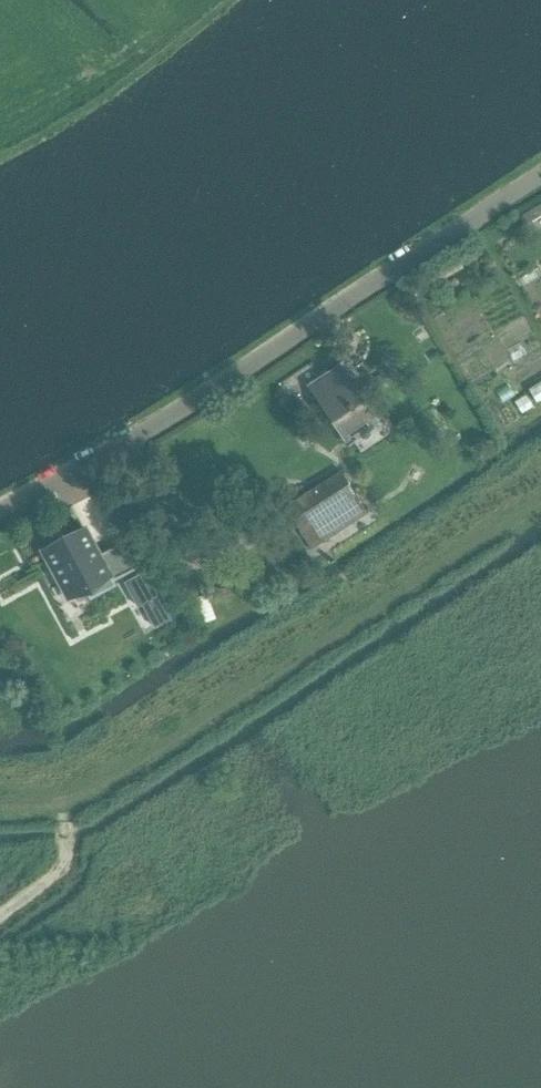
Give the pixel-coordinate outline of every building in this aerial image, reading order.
[(540,216),(540,204),(519,217),(525,226),(540,216)] [(343,441),(376,419),(339,365),(306,387),(343,441)] [(341,472),(284,507),(310,547),(366,511),(341,472)] [(87,534),(45,556),(70,603),(136,567),(122,541),(98,554),(87,534)] [(148,570),(124,583),(137,607),(142,604),(155,627),(171,618),(158,595),(161,593),(148,570)]
